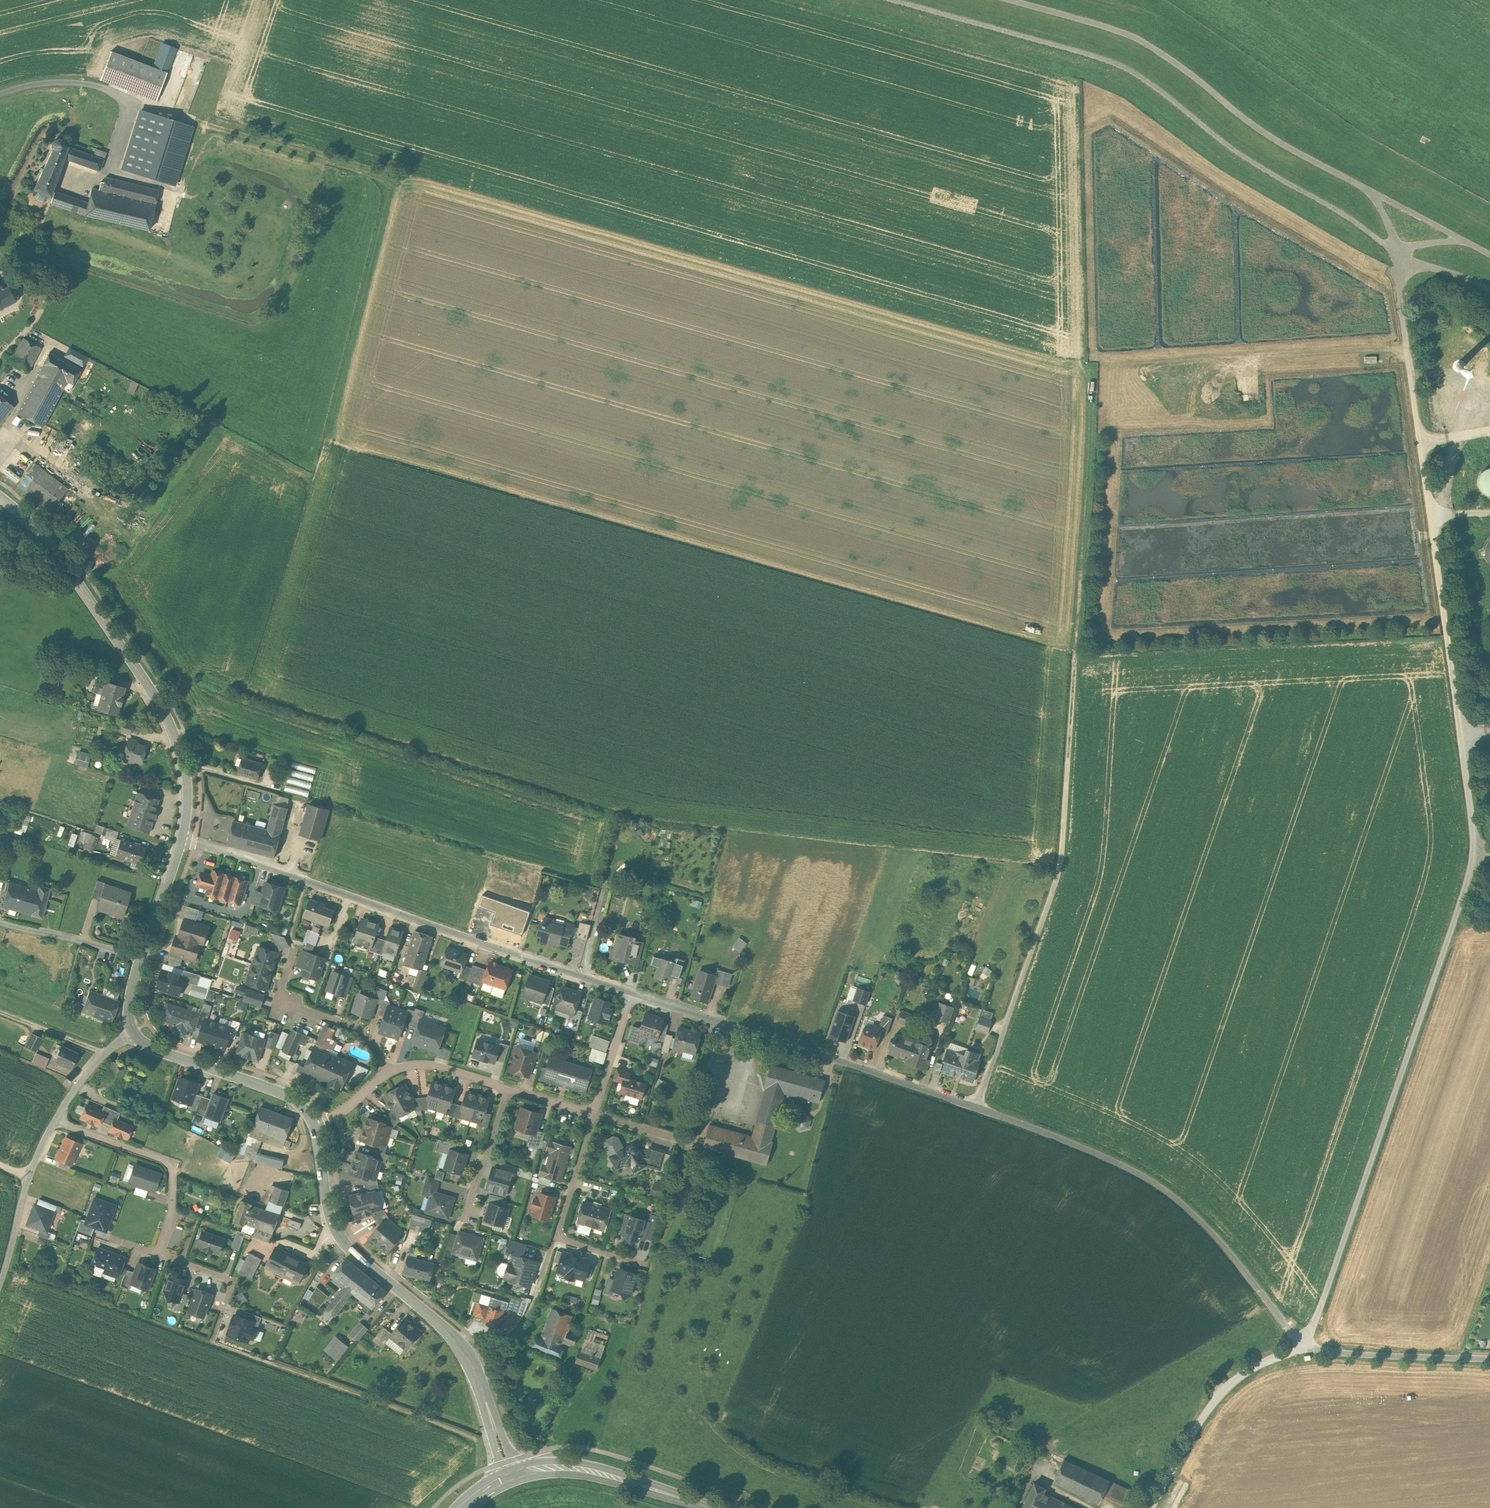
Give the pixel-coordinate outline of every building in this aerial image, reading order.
[(176,49),(162,43),(153,68),(167,73),(176,49)] [(140,63),(110,51),(100,80),(156,101),(167,73),(153,68),(140,63)] [(174,185),(192,127),(171,120),(153,178),(174,185)] [(59,140),(57,139),(56,140),(54,140),(53,141),(52,143),(51,144),(51,145),(51,146),(51,148),(51,149),(52,150),(43,169),(41,168),(39,171),(42,172),(33,190),(50,196),(64,158),(68,147),(67,147),(67,146),(65,145),(64,144),(64,143),(62,141),(61,140),(59,140)] [(88,154),(68,147),(64,158),(99,171),(104,160),(93,156),(88,154)] [(106,153),(96,149),(93,156),(104,160),(106,153)] [(158,190),(106,177),(104,183),(100,182),(98,190),(156,203),(158,190)] [(98,190),(92,188),(88,203),(85,215),(104,219),(112,221),(120,223),(149,230),(156,203),(98,190)] [(88,203),(55,192),(50,203),(85,215),(88,203)] [(0,309),(1,311),(2,311),(2,310),(1,308),(9,304),(10,306),(11,305),(10,304),(14,301),(16,302),(15,301),(17,295),(19,295),(18,294),(17,294),(14,289),(15,288),(15,287),(13,289),(8,287),(8,285),(7,285),(7,287),(3,289),(0,284),(0,309)] [(41,348),(23,338),(13,356),(10,362),(28,371),(41,348)] [(80,368),(49,352),(42,366),(44,367),(39,376),(62,388),(68,391),(80,368)] [(62,388),(39,376),(24,406),(23,405),(19,413),(43,425),(62,388)] [(137,383),(130,380),(125,390),(132,394),(137,383)] [(67,487),(34,462),(16,484),(49,510),(67,487)] [(1486,469),(1481,472),(1478,478),(1478,484),(1481,490),(1485,494),(1489,495),(1489,468),(1486,469)] [(67,665),(54,661),(50,674),(63,677),(65,670),(67,665)] [(79,669),(67,665),(65,670),(78,674),(79,669)] [(124,688),(105,682),(105,683),(96,680),(93,691),(102,694),(97,709),(116,714),(119,705),(120,705),(122,698),(121,697),(124,688)] [(133,724),(120,721),(118,729),(131,733),(133,724)] [(138,744),(127,741),(125,749),(126,752),(124,760),(132,763),(134,761),(141,763),(145,748),(139,747),(138,744)] [(278,759),(270,757),(267,766),(275,769),(278,759)] [(89,762),(77,758),(75,764),(87,768),(89,762)] [(262,764),(243,758),(240,767),(239,767),(238,771),(239,772),(238,774),(258,779),(262,764)] [(288,778),(284,790),(307,796),(309,790),(296,787),(297,781),(288,778)] [(137,792),(126,826),(149,833),(153,819),(155,819),(157,814),(155,813),(160,799),(137,792)] [(279,806),(276,805),(269,830),(281,833),(291,802),(281,799),(279,806)] [(329,809),(309,804),(300,834),(320,839),(329,809)] [(30,815),(22,812),(16,828),(24,831),(30,815)] [(269,830),(236,820),(229,843),(274,857),(281,833),(269,830)] [(108,828),(97,825),(94,832),(105,836),(105,835),(108,828)] [(118,831),(108,828),(105,835),(116,838),(118,831)] [(91,834),(82,832),(79,841),(86,843),(83,850),(88,852),(87,857),(91,858),(92,854),(90,853),(93,845),(88,844),(91,835),(91,834)] [(72,833),(68,845),(73,847),(77,835),(72,833)] [(98,837),(91,835),(88,844),(93,845),(95,846),(98,837)] [(115,842),(114,841),(111,853),(115,855),(120,840),(116,838),(115,842)] [(145,848),(120,840),(115,855),(114,858),(123,861),(124,859),(140,864),(145,848)] [(247,881),(214,871),(212,876),(202,873),(198,885),(209,888),(207,893),(240,904),(247,881)] [(97,880),(92,894),(100,896),(104,885),(105,883),(97,880)] [(38,890),(9,882),(2,906),(31,915),(42,918),(50,888),(39,885),(38,890)] [(285,888),(266,882),(263,892),(259,904),(278,910),(285,888)] [(104,885),(100,896),(96,908),(123,916),(130,894),(104,885)] [(263,892),(256,890),(252,902),(259,904),(263,892)] [(322,903),(311,898),(305,914),(316,918),(315,921),(329,926),(334,911),(321,906),(322,903)] [(199,910),(188,906),(184,917),(196,921),(199,910)] [(379,924),(362,918),(355,941),(371,946),(375,936),(379,924)] [(563,926),(555,924),(555,921),(544,918),(543,925),(540,924),(538,933),(542,934),(541,940),(560,945),(560,943),(567,945),(570,934),(572,935),(574,926),(564,923),(563,926)] [(209,927),(184,919),(178,941),(175,940),(171,953),(171,954),(183,957),(193,960),(195,953),(198,954),(203,937),(205,938),(209,927)] [(591,925),(580,922),(577,935),(587,938),(591,925)] [(257,936),(259,927),(245,924),(243,933),(257,936)] [(320,931),(308,927),(304,941),(316,944),(320,931)] [(231,928),(228,937),(238,940),(241,930),(231,928)] [(403,932),(391,928),(387,940),(383,950),(384,951),(396,954),(403,932)] [(433,936),(415,930),(404,964),(419,969),(422,970),(433,936)] [(269,937),(273,946),(277,945),(279,950),(288,945),(282,931),(269,937)] [(633,936),(623,933),(624,934),(620,949),(613,947),(611,957),(620,959),(620,958),(635,962),(636,962),(637,956),(641,940),(635,938),(636,935),(633,935),(633,936)] [(381,938),(375,936),(371,946),(369,950),(376,952),(381,938)] [(732,945),(739,950),(746,942),(738,936),(732,945)] [(387,940),(381,938),(376,952),(383,955),(384,951),(383,950),(387,940)] [(468,954),(447,947),(441,965),(461,972),(462,972),(464,965),(468,954)] [(278,953),(267,949),(266,952),(263,953),(257,951),(253,964),(272,970),(278,953)] [(302,950),(297,965),(305,968),(310,953),(302,950)] [(320,956),(310,953),(305,968),(303,973),(318,978),(324,959),(319,957),(320,956)] [(183,957),(171,954),(168,965),(179,968),(183,957)] [(670,960),(654,955),(651,964),(658,967),(655,977),(654,976),(654,977),(669,982),(669,981),(668,981),(671,974),(673,975),(679,958),(671,956),(670,960)] [(644,958),(637,956),(636,962),(635,962),(633,969),(641,971),(644,958)] [(679,958),(673,975),(678,977),(678,978),(679,978),(684,960),(679,958)] [(504,967),(490,962),(487,969),(483,981),(484,982),(505,989),(512,970),(511,970),(510,968),(506,966),(504,967)] [(272,970),(253,964),(249,976),(255,978),(256,980),(255,985),(266,989),(272,970)] [(487,969),(473,964),(472,967),(467,980),(482,986),(484,982),(483,981),(487,969)] [(472,967),(464,965),(462,972),(461,972),(459,977),(467,980),(472,967)] [(422,970),(419,969),(417,977),(416,976),(414,982),(415,983),(423,985),(427,971),(422,970)] [(726,972),(718,969),(716,975),(714,983),(722,985),(726,972)] [(178,974),(171,972),(171,973),(162,970),(157,987),(179,995),(184,981),(185,977),(182,976),(178,975),(178,974)] [(201,975),(184,970),(182,976),(185,977),(184,981),(198,985),(201,975)] [(716,975),(700,970),(691,997),(708,1002),(714,983),(716,975)] [(352,977),(334,971),(327,990),(345,997),(352,977)] [(982,979),(968,974),(965,982),(980,987),(982,979)] [(549,981),(530,975),(523,996),(542,1002),(548,985),(549,981)] [(493,985),(491,991),(502,995),(504,989),(493,985)] [(554,988),(548,985),(542,1002),(549,1005),(554,988)] [(564,986),(559,1000),(562,1006),(569,1009),(571,1013),(574,1014),(576,1009),(582,992),(564,986)] [(388,990),(377,987),(373,998),(377,999),(376,1002),(383,1004),(384,1000),(388,990)] [(870,991),(857,987),(853,1000),(865,1005),(870,991)] [(264,994),(248,989),(244,1000),(260,1006),(264,994)] [(119,1001),(89,990),(84,1004),(81,1012),(111,1022),(119,1001)] [(215,992),(209,990),(207,997),(211,998),(215,992)] [(373,998),(359,993),(353,1011),(371,1017),(376,1002),(377,999),(373,998)] [(587,1018),(608,1024),(615,1003),(594,996),(587,1018)] [(244,1009),(246,1001),(240,999),(238,1007),(244,1009)] [(80,1002),(73,1000),(70,1007),(81,1012),(84,1004),(80,1002)] [(384,1000),(383,1004),(379,1014),(385,1016),(389,1005),(390,1002),(384,1000)] [(194,1012),(166,1003),(160,1020),(176,1025),(173,1032),(184,1036),(189,1024),(190,1024),(194,1012)] [(953,1007),(939,1003),(934,1018),(948,1023),(953,1007)] [(389,1005),(385,1016),(380,1032),(389,1035),(398,1009),(389,1005)] [(414,1010),(408,1008),(407,1012),(408,1012),(404,1023),(410,1025),(414,1010)] [(421,1020),(422,1020),(425,1011),(415,1008),(414,1010),(410,1025),(418,1028),(421,1020)] [(201,1014),(197,1026),(202,1028),(205,1019),(207,1019),(210,1012),(202,1009),(201,1014)] [(398,1009),(389,1035),(399,1038),(404,1023),(408,1012),(407,1012),(398,1009)] [(574,1014),(571,1013),(566,1026),(571,1028),(577,1030),(583,1011),(576,1009),(574,1014)] [(855,1016),(838,1010),(829,1036),(846,1042),(855,1016)] [(915,1016),(901,1011),(897,1021),(912,1026),(915,1016)] [(983,1011),(981,1017),(990,1020),(993,1014),(983,1011)] [(201,1014),(194,1012),(190,1024),(197,1026),(201,1014)] [(664,1018),(646,1013),(639,1034),(657,1040),(662,1023),(664,1018)] [(892,1018),(883,1015),(879,1026),(883,1027),(881,1033),(886,1035),(892,1018)] [(981,1017),(980,1017),(975,1029),(988,1033),(992,1021),(990,1020),(981,1017)] [(207,1019),(205,1019),(202,1028),(199,1039),(198,1040),(212,1045),(219,1023),(207,1019)] [(241,1022),(233,1020),(231,1027),(233,1028),(230,1037),(235,1039),(241,1022)] [(418,1028),(413,1042),(437,1051),(445,1028),(422,1020),(421,1020),(418,1028)] [(308,1027),(295,1021),(292,1029),(303,1034),(305,1034),(308,1027)] [(231,1027),(219,1023),(212,1045),(225,1050),(230,1037),(233,1028),(231,1027)] [(662,1023),(657,1040),(664,1042),(666,1033),(668,1024),(662,1023)] [(871,1029),(864,1027),(858,1044),(874,1050),(881,1033),(883,1027),(879,1026),(873,1024),(871,1029)] [(334,1030),(324,1025),(315,1046),(329,1052),(331,1049),(333,1050),(337,1041),(331,1039),(334,1030)] [(202,1028),(197,1026),(193,1037),(199,1039),(202,1028)] [(577,1030),(571,1028),(568,1036),(574,1038),(577,1030)] [(700,1033),(679,1028),(674,1047),(695,1053),(700,1033)] [(283,1050),(283,1051),(291,1055),(294,1056),(299,1043),(303,1034),(293,1029),(283,1050)] [(280,1034),(271,1031),(266,1046),(275,1049),(280,1034)] [(42,1038),(32,1033),(25,1047),(35,1052),(42,1038)] [(265,1040),(244,1033),(237,1053),(258,1060),(265,1040)] [(602,1063),(610,1039),(592,1033),(588,1045),(592,1046),(588,1058),(602,1063)] [(673,1035),(666,1033),(664,1042),(661,1051),(668,1052),(673,1035)] [(305,1034),(303,1034),(299,1043),(305,1045),(309,1036),(305,1034)] [(914,1041),(895,1034),(889,1052),(907,1059),(914,1041)] [(919,1043),(914,1041),(907,1059),(906,1062),(925,1069),(928,1060),(926,1059),(930,1047),(929,1046),(931,1042),(930,1037),(924,1035),(920,1038),(919,1043)] [(500,1046),(478,1039),(473,1056),(480,1058),(480,1059),(487,1061),(488,1060),(495,1062),(496,1060),(500,1046)] [(546,1042),(536,1039),(533,1051),(537,1052),(535,1058),(541,1059),(546,1042)] [(509,1045),(501,1042),(500,1046),(496,1060),(504,1062),(509,1045)] [(949,1044),(947,1050),(966,1056),(968,1050),(949,1044)] [(78,1054),(61,1046),(57,1055),(58,1055),(55,1061),(60,1064),(60,1065),(65,1067),(66,1066),(71,1069),(78,1054)] [(329,1052),(315,1046),(307,1063),(302,1061),(297,1070),(327,1084),(341,1090),(341,1089),(352,1063),(329,1052)] [(533,1051),(518,1046),(517,1049),(514,1050),(513,1053),(514,1056),(510,1071),(529,1077),(535,1058),(537,1052),(533,1051)] [(291,1055),(283,1051),(283,1050),(281,1050),(279,1056),(289,1060),(291,1055)] [(947,1050),(944,1058),(947,1059),(942,1071),(972,1081),(978,1066),(975,1065),(979,1054),(968,1050),(966,1056),(947,1050)] [(49,1058),(36,1053),(32,1061),(32,1063),(45,1068),(46,1067),(49,1058)] [(593,1069),(550,1056),(545,1070),(543,1078),(554,1081),(555,1078),(561,1080),(559,1085),(569,1088),(571,1083),(576,1084),(575,1087),(586,1091),(589,1083),(593,1069)] [(649,1063),(656,1066),(659,1059),(651,1056),(649,1063)] [(942,1064),(937,1062),(933,1074),(938,1076),(942,1064)] [(825,1080),(771,1065),(765,1087),(772,1089),(769,1101),(771,1101),(765,1121),(776,1124),(784,1092),(818,1102),(825,1080)] [(628,1071),(617,1068),(613,1080),(622,1083),(624,1076),(630,1078),(630,1076),(628,1071)] [(630,1078),(624,1076),(622,1083),(619,1092),(642,1099),(647,1083),(630,1078)] [(65,1077),(62,1082),(67,1086),(71,1081),(65,1077)] [(173,1098),(190,1104),(191,1104),(195,1093),(199,1083),(181,1077),(173,1098)] [(444,1085),(433,1081),(428,1096),(428,1099),(430,1099),(428,1106),(428,1107),(437,1109),(444,1085)] [(412,1098),(405,1084),(395,1090),(407,1112),(415,1108),(412,1101),(414,1100),(412,1098)] [(444,1085),(437,1109),(445,1112),(446,1112),(448,1105),(450,1105),(451,1102),(455,1088),(444,1085)] [(123,1092),(118,1089),(113,1097),(113,1096),(113,1097),(118,1100),(123,1092)] [(407,1112),(395,1090),(384,1095),(392,1109),(393,1111),(395,1110),(398,1117),(399,1117),(407,1112)] [(478,1095),(467,1091),(463,1106),(462,1109),(464,1110),(462,1117),(471,1119),(478,1095)] [(205,1116),(211,1099),(195,1093),(191,1104),(190,1104),(188,1109),(196,1112),(202,1115),(205,1116)] [(229,1098),(214,1093),(211,1099),(205,1116),(220,1121),(229,1098)] [(489,1098),(478,1095),(471,1119),(479,1122),(480,1122),(482,1115),(484,1116),(485,1112),(489,1098)] [(428,1096),(420,1097),(422,1110),(427,1109),(428,1107),(428,1106),(430,1099),(428,1099),(428,1096)] [(420,1097),(412,1098),(414,1100),(412,1101),(415,1108),(416,1111),(422,1110),(420,1097)] [(450,1105),(448,1105),(446,1112),(445,1112),(445,1114),(453,1116),(457,1104),(451,1102),(450,1105)] [(463,1106),(457,1104),(453,1116),(461,1119),(462,1117),(464,1110),(462,1109),(463,1106)] [(101,1111),(87,1105),(81,1118),(98,1126),(100,1121),(104,1113),(101,1111)] [(112,1109),(104,1106),(101,1111),(104,1113),(100,1121),(105,1124),(112,1109)] [(279,1113),(261,1106),(253,1127),(268,1133),(271,1134),(279,1113)] [(130,1111),(121,1107),(119,1113),(120,1113),(128,1116),(130,1111)] [(541,1114),(522,1108),(516,1127),(531,1132),(535,1133),(537,1130),(541,1114)] [(119,1113),(112,1109),(105,1124),(111,1126),(114,1120),(117,1121),(120,1113),(119,1113)] [(392,1109),(387,1116),(397,1124),(401,1120),(399,1117),(398,1117),(395,1110),(393,1111),(392,1109)] [(138,1115),(130,1111),(128,1116),(136,1120),(138,1115)] [(202,1115),(196,1112),(191,1124),(198,1126),(202,1115)] [(485,1112),(484,1116),(482,1115),(480,1122),(479,1122),(479,1124),(487,1127),(491,1114),(485,1112)] [(294,1119),(279,1113),(271,1134),(286,1139),(294,1119)] [(804,1115),(798,1116),(796,1124),(800,1128),(808,1126),(809,1120),(804,1115)] [(397,1124),(387,1116),(381,1122),(385,1123),(384,1125),(391,1127),(393,1128),(397,1124)] [(381,1122),(367,1117),(364,1129),(389,1136),(391,1127),(384,1125),(385,1123),(381,1122)] [(117,1121),(114,1120),(111,1126),(109,1131),(126,1138),(131,1127),(117,1121)] [(753,1137),(709,1125),(703,1147),(766,1165),(773,1142),(771,1141),(775,1125),(765,1122),(763,1130),(756,1128),(753,1137)] [(389,1136),(364,1129),(361,1140),(375,1144),(378,1145),(379,1143),(386,1145),(389,1136)] [(535,1133),(531,1132),(527,1145),(540,1149),(545,1132),(537,1130),(535,1133)] [(271,1134),(268,1133),(266,1138),(275,1142),(284,1145),(286,1139),(271,1134)] [(261,1140),(250,1136),(247,1143),(249,1144),(246,1155),(255,1158),(261,1140)] [(80,1143),(66,1137),(56,1159),(59,1160),(70,1165),(80,1143)] [(94,1144),(87,1142),(87,1141),(82,1139),(81,1141),(82,1143),(83,1144),(86,1145),(85,1147),(92,1150),(94,1144)] [(456,1145),(439,1139),(436,1150),(449,1154),(450,1149),(454,1150),(456,1145)] [(567,1147),(550,1142),(548,1151),(552,1152),(547,1167),(543,1166),(540,1174),(560,1180),(567,1156),(564,1156),(567,1147)] [(386,1145),(379,1143),(378,1145),(375,1144),(373,1150),(385,1153),(388,1145),(386,1145)] [(235,1153),(220,1145),(216,1153),(230,1161),(235,1153)] [(637,1147),(633,1146),(631,1147),(629,1146),(626,1148),(625,1150),(623,1149),(622,1151),(615,1155),(613,1160),(616,1164),(620,1165),(626,1162),(627,1164),(630,1165),(632,1164),(632,1165),(632,1167),(633,1170),(636,1170),(639,1169),(640,1167),(645,1164),(647,1156),(640,1154),(638,1152),(639,1150),(638,1147),(637,1147)] [(665,1151),(650,1147),(647,1156),(645,1164),(660,1169),(665,1151)] [(454,1150),(450,1149),(449,1154),(445,1168),(461,1174),(467,1154),(454,1150)] [(385,1153),(373,1150),(371,1155),(375,1156),(374,1159),(381,1161),(386,1163),(388,1154),(385,1153)] [(371,1155),(357,1151),(354,1162),(378,1170),(381,1161),(374,1159),(375,1156),(371,1155)] [(674,1154),(665,1151),(660,1169),(659,1171),(669,1174),(674,1154)] [(284,1158),(257,1152),(255,1161),(282,1167),(284,1158)] [(70,1165),(59,1160),(57,1166),(68,1170),(70,1165)] [(378,1170),(354,1162),(350,1173),(365,1178),(368,1179),(368,1177),(376,1179),(376,1178),(378,1170)] [(516,1167),(503,1163),(501,1169),(512,1173),(514,1174),(516,1167)] [(159,1174),(135,1166),(129,1182),(153,1191),(159,1174)] [(501,1169),(493,1167),(489,1181),(487,1182),(485,1186),(487,1189),(506,1194),(512,1173),(501,1169)] [(376,1179),(368,1177),(368,1179),(365,1178),(366,1185),(378,1185),(378,1179),(376,1178),(376,1179)] [(665,1185),(655,1183),(653,1193),(662,1195),(665,1185)] [(437,1187),(426,1184),(423,1194),(431,1196),(432,1192),(436,1193),(437,1187)] [(378,1185),(366,1185),(366,1191),(367,1191),(368,1193),(375,1191),(379,1190),(378,1185)] [(271,1201),(282,1205),(283,1205),(288,1190),(277,1186),(271,1201)] [(366,1191),(350,1196),(353,1207),(378,1200),(375,1191),(368,1193),(367,1191),(366,1191)] [(436,1193),(432,1192),(431,1196),(427,1211),(448,1218),(454,1198),(436,1193)] [(538,1200),(534,1199),(532,1207),(536,1208),(534,1215),(548,1219),(555,1197),(540,1193),(538,1200)] [(506,1202),(488,1196),(487,1202),(490,1204),(491,1203),(504,1207),(506,1202)] [(86,1221),(85,1224),(94,1227),(106,1231),(115,1206),(94,1198),(86,1221)] [(59,1206),(43,1200),(40,1207),(53,1212),(56,1213),(59,1206)] [(252,1203),(242,1200),(234,1221),(244,1224),(242,1231),(252,1235),(255,1227),(259,1228),(266,1210),(264,1209),(252,1205),(252,1203)] [(268,1200),(264,1209),(266,1210),(279,1215),(282,1205),(271,1201),(268,1200)] [(378,1200),(353,1207),(356,1219),(372,1214),(374,1213),(374,1211),(381,1209),(380,1209),(378,1200)] [(610,1210),(584,1202),(578,1221),(579,1222),(580,1223),(584,1225),(585,1224),(597,1227),(598,1229),(602,1230),(603,1229),(604,1229),(610,1210)] [(504,1207),(491,1203),(490,1204),(485,1220),(503,1226),(508,1208),(504,1207)] [(40,1207),(34,1204),(27,1224),(39,1229),(46,1231),(53,1212),(40,1207)] [(381,1209),(374,1211),(374,1213),(372,1214),(375,1220),(386,1213),(383,1208),(380,1209),(381,1209)] [(279,1215),(266,1210),(259,1228),(273,1233),(280,1215),(279,1215)] [(386,1213),(375,1220),(379,1226),(381,1223),(383,1225),(388,1219),(389,1218),(386,1213)] [(426,1218),(413,1214),(409,1227),(422,1231),(426,1218)] [(644,1220),(630,1216),(628,1225),(624,1224),(621,1234),(631,1240),(638,1240),(639,1238),(640,1238),(640,1237),(644,1220)] [(91,1236),(94,1227),(85,1224),(86,1221),(80,1219),(76,1230),(91,1236)] [(301,1223),(291,1219),(288,1225),(299,1229),(301,1223)] [(388,1219),(383,1225),(381,1223),(379,1226),(369,1237),(378,1245),(395,1225),(388,1219)] [(650,1222),(644,1220),(640,1237),(645,1238),(650,1222)] [(401,1230),(395,1225),(378,1245),(387,1252),(397,1241),(399,1238),(397,1237),(400,1233),(401,1231),(401,1230)] [(259,1228),(255,1227),(252,1235),(253,1235),(270,1241),(273,1233),(259,1228)] [(51,1232),(46,1231),(39,1229),(37,1234),(48,1239),(51,1232)] [(408,1230),(402,1229),(401,1230),(401,1231),(400,1233),(397,1237),(399,1238),(397,1241),(404,1243),(408,1230)] [(91,1236),(76,1230),(72,1242),(78,1245),(80,1240),(89,1243),(92,1236),(91,1236)] [(245,1233),(238,1230),(232,1247),(239,1250),(245,1233)] [(224,1239),(203,1231),(199,1245),(205,1247),(204,1250),(212,1253),(213,1250),(219,1252),(224,1239)] [(483,1239),(459,1231),(458,1235),(452,1252),(477,1260),(483,1239)] [(458,1235),(450,1233),(445,1250),(452,1252),(458,1235)] [(526,1244),(510,1240),(506,1253),(514,1255),(523,1257),(526,1244)] [(288,1253),(276,1247),(266,1267),(272,1270),(275,1269),(278,1271),(288,1253)] [(124,1258),(97,1248),(93,1260),(95,1261),(94,1264),(95,1264),(91,1274),(100,1277),(103,1271),(117,1277),(124,1258)] [(558,1250),(554,1262),(560,1263),(563,1252),(558,1250)] [(262,1258),(249,1252),(243,1264),(256,1270),(262,1258)] [(578,1259),(574,1258),(572,1255),(563,1252),(560,1263),(557,1271),(566,1274),(568,1278),(572,1279),(576,1277),(584,1280),(590,1260),(581,1258),(578,1259)] [(308,1264),(296,1258),(296,1257),(288,1253),(278,1271),(286,1275),(285,1277),(286,1277),(287,1275),(291,1277),(292,1280),(298,1283),(308,1264)] [(523,1257),(514,1255),(511,1266),(508,1265),(505,1275),(508,1276),(507,1279),(512,1281),(514,1283),(515,1283),(518,1284),(520,1283),(530,1286),(537,1262),(523,1257)] [(435,1263),(408,1256),(403,1273),(430,1281),(435,1263)] [(347,1258),(332,1276),(344,1286),(349,1290),(364,1272),(347,1258)] [(155,1269),(138,1263),(134,1272),(130,1283),(131,1283),(148,1290),(155,1269)] [(256,1270),(243,1264),(239,1272),(252,1278),(256,1270)] [(134,1272),(126,1269),(120,1286),(129,1289),(131,1283),(130,1283),(134,1272)] [(636,1274),(619,1269),(615,1281),(613,1289),(613,1290),(621,1292),(624,1297),(629,1294),(636,1274)] [(387,1291),(364,1272),(349,1290),(353,1293),(373,1309),(387,1291)] [(187,1281),(170,1275),(164,1291),(169,1301),(172,1299),(179,1302),(183,1293),(187,1281)] [(615,1281),(609,1279),(605,1292),(612,1294),(613,1290),(613,1289),(615,1281)] [(316,1285),(312,1290),(309,1287),(302,1296),(318,1308),(328,1294),(316,1285)] [(344,1286),(326,1308),(335,1315),(353,1293),(349,1290),(344,1286)] [(591,1301),(598,1303),(602,1289),(596,1287),(591,1301)] [(197,1289),(189,1311),(204,1317),(210,1300),(199,1296),(201,1290),(197,1289)] [(212,1294),(201,1290),(199,1296),(210,1300),(212,1294)] [(188,1295),(183,1293),(179,1302),(176,1309),(182,1312),(188,1295)] [(509,1302),(482,1294),(479,1303),(477,1302),(474,1315),(485,1318),(484,1323),(499,1328),(504,1310),(507,1308),(509,1302)] [(522,1301),(511,1297),(509,1302),(507,1308),(518,1312),(522,1301)] [(572,1315),(552,1308),(545,1327),(556,1331),(554,1336),(565,1341),(568,1332),(571,1325),(571,1324),(570,1322),(572,1315)] [(262,1317),(245,1311),(243,1317),(255,1321),(254,1325),(258,1326),(262,1317)] [(243,1317),(235,1314),(234,1318),(233,1318),(230,1326),(231,1326),(228,1334),(248,1341),(250,1337),(251,1338),(254,1328),(253,1328),(254,1325),(255,1321),(243,1317)] [(392,1333),(390,1336),(391,1336),(407,1349),(421,1332),(405,1318),(392,1333)] [(349,1334),(358,1341),(369,1327),(359,1321),(349,1334)] [(384,1326),(372,1340),(382,1348),(391,1336),(390,1336),(392,1333),(384,1326)] [(556,1331),(545,1327),(541,1339),(536,1337),(532,1346),(534,1346),(561,1358),(564,1348),(561,1346),(563,1340),(565,1341),(554,1336),(556,1331)] [(609,1336),(590,1329),(586,1339),(605,1346),(609,1336)] [(577,1336),(568,1332),(565,1341),(565,1343),(570,1345),(571,1343),(574,1345),(577,1336)] [(337,1360),(348,1345),(334,1334),(323,1349),(337,1360)] [(586,1339),(581,1351),(601,1358),(605,1346),(586,1339)] [(581,1351),(579,1350),(576,1362),(597,1369),(601,1358),(581,1351)] [(1035,1456),(1024,1450),(1020,1460),(1021,1461),(1029,1465),(1030,1466),(1035,1456)] [(1110,1478),(1064,1457),(1053,1481),(1098,1502),(1102,1494),(1110,1478)] [(1029,1465),(1021,1461),(1018,1468),(1026,1472),(1029,1465)] [(1130,1488),(1110,1478),(1102,1494),(1123,1503),(1130,1488)] [(1021,1507),(1036,1507),(1044,1491),(1046,1487),(1034,1481),(1021,1507)] [(1044,1491),(1036,1507),(1080,1507),(1044,1491)]
